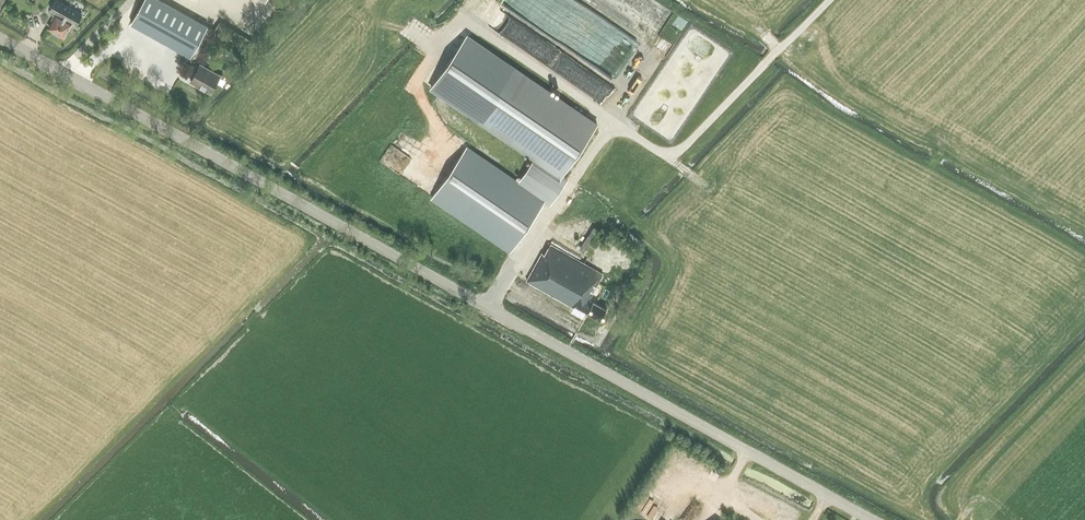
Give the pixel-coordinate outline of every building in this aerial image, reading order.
[(74,27),(81,14),(57,0),(49,13),(56,17),(50,28),(58,33),(58,34),(61,35),(62,35),(64,36),(71,25),(74,27)] [(208,26),(161,0),(145,0),(132,24),(191,57),(208,26)] [(559,40),(506,2),(502,8),(553,44),(553,43),(556,45),(559,40)] [(226,35),(222,32),(218,38),(223,41),(226,35)] [(211,93),(220,76),(200,64),(191,82),(211,93)] [(599,123),(515,66),(477,121),(534,160),(518,183),(545,201),(551,205),(569,179),(563,175),(599,123)] [(518,183),(466,148),(433,197),(511,250),(545,201),(518,183)] [(601,320),(607,309),(589,299),(603,274),(551,244),(545,254),(543,253),(527,281),(575,308),(576,306),(601,320)]
